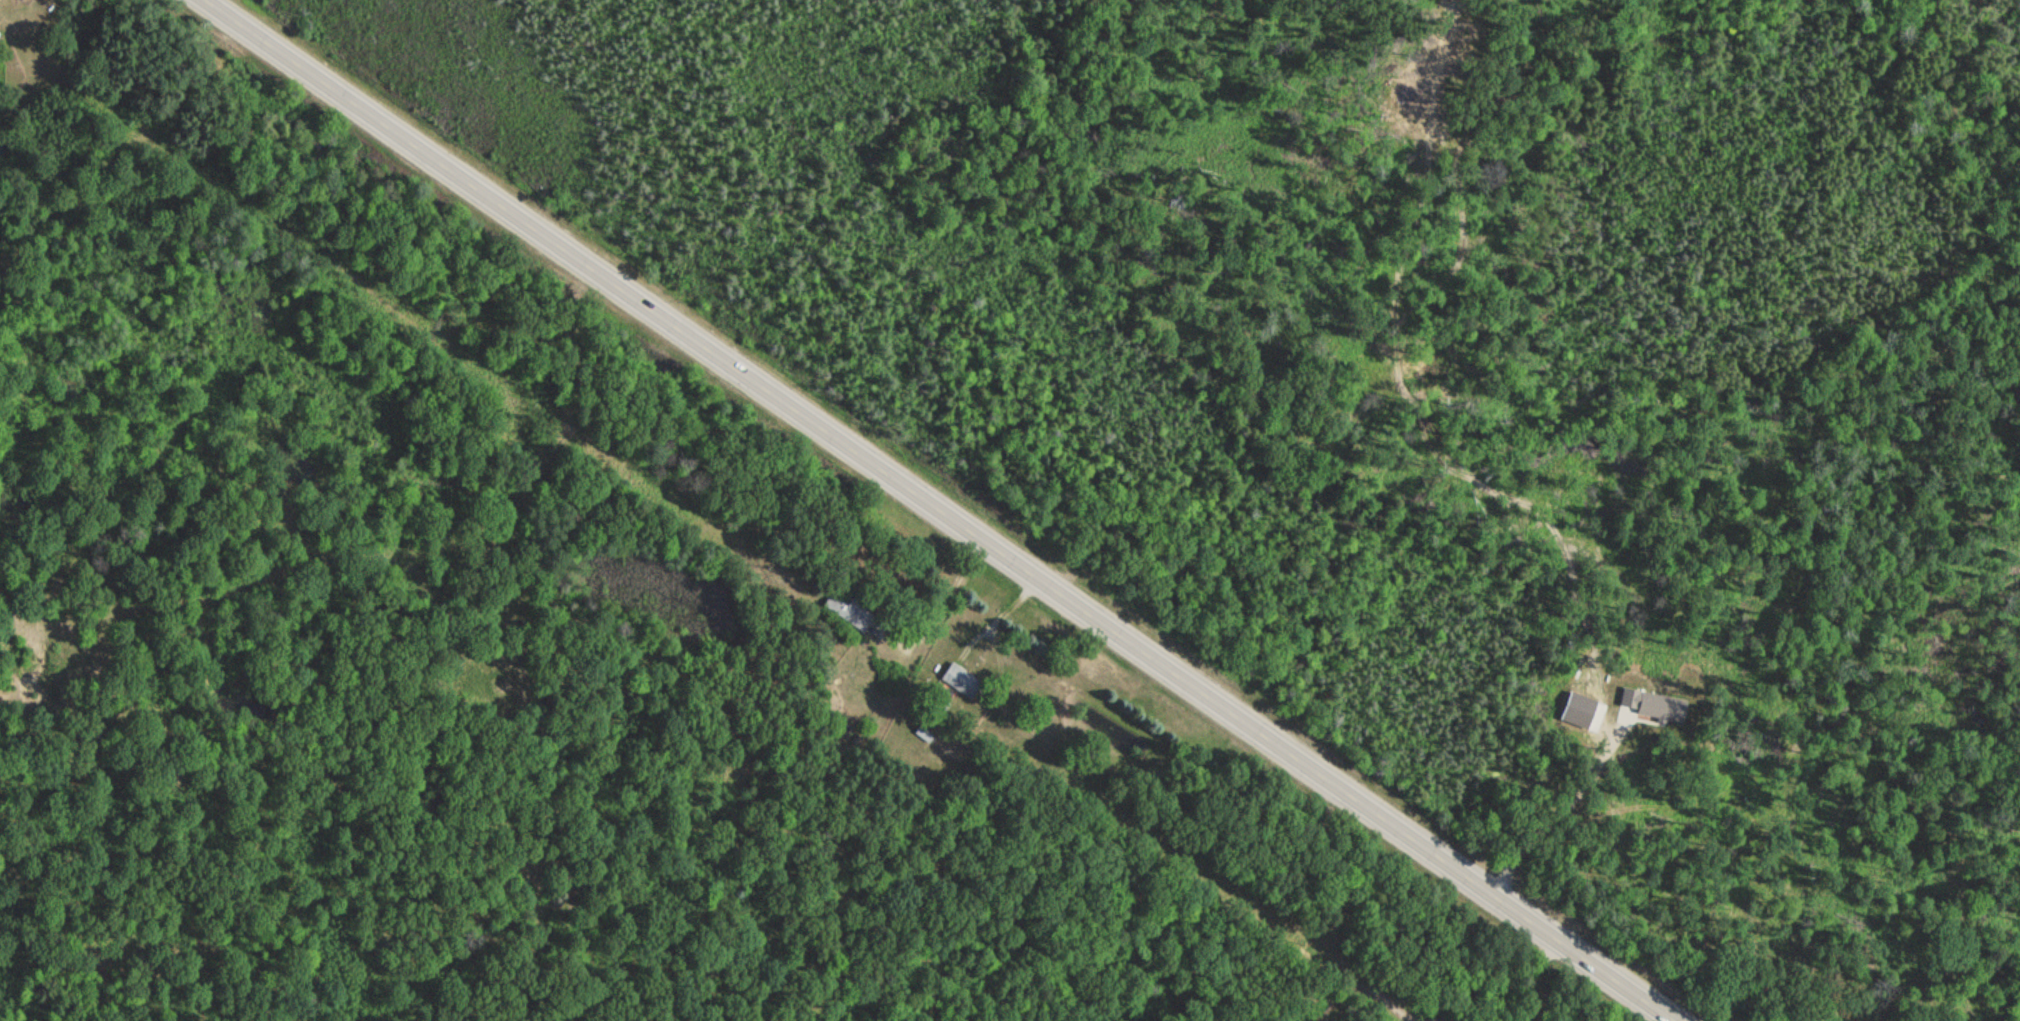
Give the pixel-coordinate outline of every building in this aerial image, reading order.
[(940,680),(971,700),(983,683),(951,662),(940,680)]
